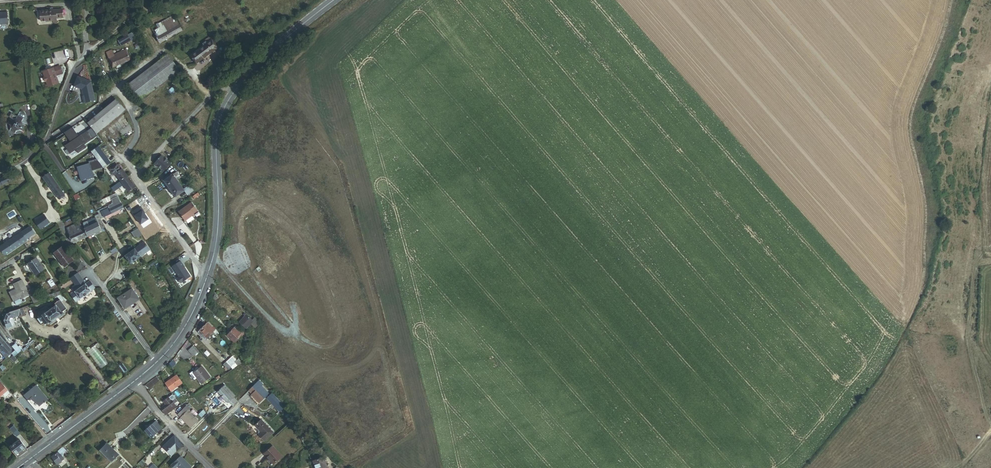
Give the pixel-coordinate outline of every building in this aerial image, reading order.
[(58,18),(64,18),(64,10),(41,12),(42,21),(46,21),(47,22),(54,22),(54,24),(58,23),(58,18)] [(10,12),(4,12),(4,13),(0,13),(0,25),(1,25),(3,24),(10,24),(10,12)] [(153,31),(156,36),(176,22),(173,17),(153,31)] [(156,36),(161,43),(181,28),(176,22),(156,36)] [(128,37),(126,33),(117,38),(120,42),(128,37)] [(194,56),(200,64),(222,46),(215,38),(194,56)] [(116,67),(131,58),(126,49),(115,54),(112,49),(108,52),(116,67)] [(128,87),(140,101),(179,68),(167,54),(128,87)] [(63,73),(61,65),(44,70),(45,75),(44,76),(45,80),(47,80),(48,85),(58,82),(56,75),(63,73)] [(96,100),(92,82),(79,77),(76,86),(84,89),(85,96),(83,96),(85,103),(96,100)] [(99,118),(104,124),(124,107),(119,100),(99,118)] [(11,125),(9,129),(14,132),(17,128),(20,131),(27,120),(24,118),(23,120),(17,116),(15,120),(11,117),(8,122),(11,125)] [(93,123),(97,130),(104,124),(99,118),(93,123)] [(67,135),(75,130),(73,127),(65,133),(67,135)] [(84,145),(93,139),(88,131),(79,137),(75,130),(67,135),(71,142),(65,146),(71,154),(76,150),(78,153),(87,148),(84,145)] [(102,169),(111,163),(101,147),(91,153),(102,169)] [(155,163),(165,171),(171,164),(170,163),(172,161),(170,160),(168,161),(161,156),(155,163)] [(93,179),(89,165),(78,168),(82,182),(93,179)] [(128,191),(136,186),(123,168),(121,169),(118,165),(116,166),(116,165),(110,169),(115,174),(116,173),(123,183),(127,189),(128,191)] [(57,199),(63,195),(49,172),(42,176),(57,199)] [(189,184),(182,189),(177,181),(181,178),(178,173),(174,176),(173,175),(169,177),(168,174),(164,177),(165,180),(164,181),(175,198),(184,191),(187,196),(194,191),(189,184)] [(17,180),(15,174),(0,182),(0,188),(17,180)] [(118,195),(124,191),(120,185),(113,189),(116,193),(118,195)] [(125,207),(116,193),(102,199),(105,206),(108,204),(108,206),(97,211),(101,217),(101,218),(125,207)] [(178,211),(185,221),(199,212),(192,202),(178,211)] [(148,219),(140,206),(132,211),(140,224),(148,219)] [(50,222),(44,215),(35,221),(41,228),(50,222)] [(73,243),(106,228),(101,218),(101,217),(88,223),(89,225),(82,228),(80,223),(67,229),(73,243)] [(142,235),(138,228),(132,232),(135,237),(137,236),(138,238),(142,235)] [(6,247),(10,253),(38,236),(33,230),(6,247)] [(141,257),(150,251),(144,241),(135,247),(141,257)] [(66,266),(74,260),(64,246),(55,252),(66,266)] [(124,255),(130,264),(141,257),(135,247),(124,255)] [(111,253),(114,257),(120,252),(118,248),(111,253)] [(34,273),(45,266),(38,255),(26,262),(34,273)] [(191,276),(180,261),(172,266),(179,277),(178,278),(178,281),(181,283),(191,276)] [(76,303),(97,288),(91,281),(87,284),(79,273),(71,278),(77,286),(72,289),(74,292),(74,293),(76,295),(72,298),(76,303)] [(27,294),(26,291),(20,278),(12,282),(14,288),(8,290),(11,299),(18,296),(19,298),(27,294)] [(63,286),(64,290),(73,284),(70,281),(63,286)] [(125,308),(139,298),(132,288),(118,298),(125,308)] [(31,304),(37,303),(31,289),(26,291),(27,294),(31,304)] [(13,304),(20,301),(19,298),(18,296),(11,299),(13,304)] [(51,324),(63,315),(62,314),(67,310),(60,302),(56,305),(58,307),(48,314),(48,313),(38,321),(42,325),(45,323),(47,325),(50,323),(51,324)] [(18,314),(24,313),(23,306),(9,309),(3,316),(5,325),(10,324),(9,319),(11,316),(18,314)] [(247,335),(253,330),(244,321),(237,329),(243,335),(246,333),(247,335)] [(193,339),(201,347),(212,338),(204,329),(193,339)] [(11,342),(3,332),(0,334),(0,345),(3,349),(11,342)] [(239,347),(244,342),(234,332),(225,340),(233,348),(237,344),(239,347)] [(16,355),(19,352),(15,347),(11,342),(3,349),(8,354),(4,357),(8,361),(16,355)] [(16,355),(19,359),(26,353),(18,344),(15,347),(19,352),(16,355)] [(188,350),(193,356),(199,351),(193,345),(188,350)] [(108,364),(95,347),(88,352),(100,369),(108,364)] [(230,368),(225,362),(222,365),(227,371),(230,368)] [(204,385),(212,379),(204,367),(196,372),(204,385)] [(171,389),(178,384),(173,376),(166,382),(171,389)] [(146,385),(150,389),(159,381),(156,377),(146,385)] [(253,391),(258,386),(254,381),(249,386),(253,391)] [(39,406),(48,399),(36,385),(24,395),(28,400),(32,397),(39,406)] [(227,400),(233,395),(226,385),(219,391),(227,400)] [(260,386),(249,395),(252,399),(251,400),(259,408),(265,403),(269,399),(262,391),(263,390),(260,386)] [(2,395),(3,398),(9,394),(5,389),(0,393),(0,397),(2,395)] [(184,400),(188,397),(184,391),(180,394),(184,400)] [(166,414),(176,407),(174,404),(177,402),(172,395),(163,401),(165,404),(161,408),(166,414)] [(239,405),(235,401),(237,399),(233,395),(227,400),(230,405),(232,404),(235,408),(239,405)] [(284,413),(273,401),(271,403),(270,401),(267,403),(280,418),(284,413)] [(190,410),(187,407),(178,415),(181,418),(181,419),(191,430),(199,423),(188,412),(190,410)] [(145,434),(148,437),(159,427),(155,423),(152,425),(151,423),(144,429),(147,432),(145,434)] [(261,445),(271,436),(260,423),(253,429),(259,436),(256,439),(261,445)] [(16,437),(20,434),(16,428),(12,431),(16,437)] [(163,447),(171,457),(183,447),(175,437),(163,447)] [(19,459),(29,451),(21,440),(10,449),(19,459)] [(112,461),(120,453),(109,442),(101,450),(112,461)] [(273,463),(281,456),(272,446),(264,453),(273,463)] [(55,467),(64,461),(58,453),(49,458),(55,467)] [(181,467),(191,467),(192,467),(182,456),(172,466),(174,467),(177,467),(179,466),(181,467)] [(152,465),(146,459),(142,462),(147,467),(148,467),(152,465)] [(323,459),(314,462),(315,467),(326,467),(323,459)]
